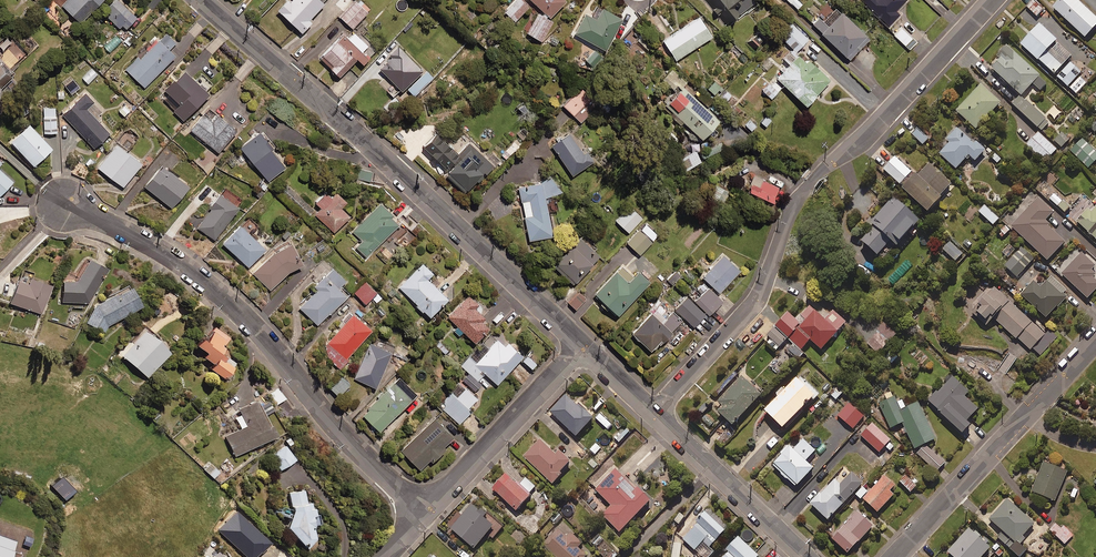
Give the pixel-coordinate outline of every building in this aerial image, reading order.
[(61,5),(79,21),(97,0),(65,0),(61,5)] [(105,27),(110,32),(116,25),(119,28),(121,25),(124,28),(136,15),(120,0),(110,0),(103,8),(106,11),(104,14),(111,21),(105,27)] [(277,9),(300,31),(311,19),(309,17),(325,0),(286,0),(277,9)] [(369,8),(360,0),(353,0),(338,16),(351,28),(369,8)] [(521,0),(512,0),(503,10),(514,20),(527,6),(521,0)] [(549,15),(563,0),(532,0),(549,15)] [(756,0),(706,0),(725,23),(737,13),(740,18),(758,3),(756,0)] [(888,23),(898,12),(894,8),(902,0),(863,0),(888,23)] [(1034,0),(1032,0),(1027,6),(1037,16),(1043,9),(1034,0)] [(1078,0),(1059,0),(1053,7),(1085,37),(1095,25),(1095,17),(1078,0)] [(621,17),(597,5),(591,16),(583,12),(573,31),(605,48),(621,17)] [(868,37),(836,6),(824,19),(819,15),(812,22),(848,58),(868,37)] [(551,20),(537,11),(526,31),(540,39),(551,20)] [(871,26),(878,19),(872,13),(865,20),(871,26)] [(711,35),(698,15),(662,38),(675,58),(711,35)] [(368,22),(365,19),(356,28),(362,35),(368,29),(365,26),(368,22)] [(497,28),(490,21),(482,29),(490,36),(497,28)] [(807,37),(791,22),(779,35),(795,50),(807,37)] [(915,41),(897,23),(890,30),(908,48),(915,41)] [(1072,56),(1040,24),(1021,43),(1037,59),(1038,58),(1054,74),(1072,56)] [(765,35),(758,29),(746,42),(753,48),(765,35)] [(362,64),(376,49),(372,45),(364,53),(361,50),(367,44),(353,31),(347,37),(343,33),(319,57),(338,75),(356,58),(362,64)] [(176,42),(166,32),(159,39),(157,37),(126,69),(143,86),(175,54),(169,48),(176,42)] [(128,34),(121,40),(128,47),(134,41),(128,34)] [(1047,83),(1007,45),(999,53),(1002,56),(991,67),(1021,95),(1033,83),(1040,90),(1047,83)] [(388,65),(381,72),(400,90),(421,69),(398,47),(384,61),(388,65)] [(806,62),(792,49),(783,58),(789,63),(776,77),(805,104),(829,78),(808,59),(806,62)] [(767,71),(775,63),(769,57),(761,64),(767,71)] [(11,70),(1,61),(0,62),(0,86),(9,77),(7,75),(11,70)] [(1068,86),(1078,75),(1081,72),(1071,62),(1057,76),(1068,86)] [(687,80),(672,66),(661,78),(672,88),(658,104),(679,123),(677,126),(696,143),(718,118),(682,86),(687,80)] [(195,81),(181,68),(163,88),(179,103),(172,110),(182,119),(207,91),(204,89),(210,82),(201,74),(195,81)] [(432,77),(425,70),(407,88),(413,94),(432,77)] [(1089,85),(1095,77),(1095,74),(1092,71),(1083,80),(1087,83),(1089,85)] [(1083,80),(1078,75),(1068,86),(1076,94),(1087,83),(1083,80)] [(780,86),(773,79),(763,90),(770,97),(780,86)] [(1089,85),(1087,83),(1076,94),(1084,101),(1094,90),(1089,85)] [(1001,102),(981,84),(956,110),(976,129),(1001,102)] [(598,104),(581,86),(563,104),(580,122),(598,104)] [(108,133),(98,122),(102,118),(98,114),(101,111),(84,92),(61,113),(93,147),(108,133)] [(704,92),(698,98),(708,107),(714,100),(704,92)] [(1049,122),(1019,94),(1011,103),(1041,131),(1049,122)] [(1094,100),(1087,107),(1093,113),(1095,110),(1095,102),(1094,100)] [(123,102),(116,110),(123,116),(130,109),(123,102)] [(54,106),(42,107),(43,132),(55,131),(54,106)] [(1061,113),(1054,106),(1048,112),(1055,119),(1061,113)] [(235,129),(206,107),(189,129),(218,151),(235,129)] [(1095,132),(1095,122),(1093,120),(1088,125),(1095,133),(1095,132)] [(49,148),(26,124),(8,141),(32,166),(49,148)] [(122,187),(141,163),(127,151),(138,137),(127,127),(96,166),(122,187)] [(988,157),(993,151),(988,147),(986,148),(977,139),(974,142),(957,127),(946,140),(948,143),(939,153),(956,169),(966,158),(967,160),(971,156),(975,161),(983,152),(988,157)] [(929,138),(918,128),(912,135),(923,144),(929,138)] [(285,165),(256,131),(238,146),(267,180),(285,165)] [(1060,131),(1053,140),(1062,148),(1069,140),(1060,131)] [(582,153),(568,132),(551,144),(571,174),(593,160),(586,150),(582,153)] [(1057,149),(1039,132),(1027,144),(1045,161),(1057,149)] [(1082,137),(1070,150),(1089,168),(1095,160),(1095,151),(1082,137)] [(511,139),(503,148),(510,155),(518,146),(511,139)] [(616,160),(628,149),(618,139),(606,149),(616,160)] [(459,159),(445,174),(464,192),(475,179),(477,181),(492,165),(467,141),(455,155),(459,159)] [(723,146),(721,141),(700,152),(703,157),(723,146)] [(447,161),(431,146),(420,158),(436,173),(447,161)] [(701,160),(694,149),(675,163),(682,173),(701,160)] [(492,151),(487,156),(496,165),(501,160),(492,151)] [(900,184),(912,171),(895,155),(883,168),(900,184)] [(914,174),(902,186),(928,211),(942,197),(940,195),(952,183),(930,162),(917,176),(914,174)] [(188,185),(160,163),(143,185),(171,207),(188,185)] [(372,172),(359,169),(357,179),(369,182),(372,172)] [(10,181),(0,172),(0,192),(10,181)] [(555,200),(563,194),(549,174),(542,179),(515,184),(526,240),(552,235),(548,212),(557,210),(555,200)] [(779,184),(762,176),(759,182),(749,177),(742,191),(770,204),(779,184)] [(329,195),(324,190),(314,201),(320,206),(314,213),(333,231),(348,214),(339,206),(345,200),(334,190),(329,195)] [(237,204),(217,191),(207,205),(210,206),(196,227),(214,239),(237,204)] [(1070,207),(1054,193),(1050,198),(1065,212),(1070,207)] [(920,220),(894,197),(871,223),(875,226),(862,240),(878,255),(891,240),(897,245),(920,220)] [(1054,211),(1039,197),(1012,226),(1048,260),(1066,241),(1044,221),(1054,211)] [(1075,207),(1069,213),(1095,239),(1095,203),(1093,200),(1089,204),(1083,199),(1078,204),(1084,209),(1081,212),(1075,207)] [(390,212),(377,201),(351,231),(362,240),(356,248),(366,257),(397,222),(388,215),(390,212)] [(1000,218),(985,205),(979,212),(994,225),(1000,218)] [(641,217),(629,206),(616,220),(628,231),(641,217)] [(657,234),(645,222),(627,242),(639,254),(657,234)] [(1003,239),(1011,231),(1002,222),(994,230),(1003,239)] [(264,247),(238,223),(221,243),(248,266),(264,247)] [(572,283),(599,254),(594,249),(598,246),(588,237),(585,240),(580,236),(553,265),(572,283)] [(963,253),(950,240),(942,249),(956,261),(963,253)] [(288,271),(301,264),(289,242),(269,253),(251,272),(270,290),(288,271)] [(1008,258),(1016,250),(1009,244),(1002,252),(1008,258)] [(1034,259),(1022,247),(1005,265),(1017,277),(1034,259)] [(739,269),(722,253),(702,276),(719,291),(739,269)] [(1082,253),(1062,274),(1088,298),(1095,289),(1095,280),(1088,273),(1095,266),(1082,253)] [(104,268),(84,259),(74,280),(61,280),(60,301),(87,303),(104,268)] [(431,272),(421,262),(398,286),(428,315),(446,297),(426,277),(431,272)] [(640,272),(637,270),(634,274),(622,263),(594,293),(617,314),(648,280),(646,278),(650,274),(644,269),(640,272)] [(345,280),(332,267),(325,275),(323,273),(313,284),(317,288),(299,306),(316,323),(343,295),(345,297),(349,293),(340,285),(345,280)] [(30,273),(18,269),(7,303),(40,313),(49,285),(28,278),(30,273)] [(680,275),(675,270),(665,280),(670,285),(680,275)] [(1047,318),(1067,296),(1064,293),(1068,290),(1053,276),(1040,289),(1034,282),(1022,294),(1047,318)] [(376,291),(364,280),(353,292),(365,303),(376,291)] [(94,301),(83,323),(103,332),(107,325),(139,307),(127,285),(97,302),(94,301)] [(722,300),(708,286),(694,301),(709,314),(722,300)] [(987,325),(993,318),(1031,351),(1032,349),(1040,356),(1052,342),(1042,334),(1044,332),(994,287),(972,312),(987,325)] [(585,299),(578,292),(568,302),(575,309),(585,299)] [(477,302),(467,294),(447,316),(458,326),(454,330),(459,334),(462,330),(474,341),(488,326),(479,318),(482,314),(473,306),(477,302)] [(705,314),(686,295),(674,308),(693,326),(705,314)] [(775,351),(788,338),(801,349),(811,339),(821,349),(847,322),(826,303),(818,311),(811,304),(797,320),(789,312),(767,335),(771,338),(766,343),(775,351)] [(632,333),(651,350),(658,342),(660,344),(680,319),(671,311),(661,321),(650,312),(632,333)] [(319,353),(340,369),(348,358),(347,356),(370,327),(350,312),(319,353)] [(897,334),(883,320),(863,339),(878,354),(897,334)] [(228,337),(211,324),(201,339),(198,336),(193,344),(205,353),(202,357),(211,363),(208,368),(221,378),(233,362),(218,351),(228,337)] [(168,351),(142,329),(120,355),(146,377),(168,351)] [(393,345),(376,338),(374,344),(370,342),(354,378),(374,387),(393,345)] [(503,345),(496,338),(489,347),(483,341),(461,366),(477,380),(484,373),(496,383),(522,354),(507,341),(503,345)] [(439,339),(433,344),(444,354),(449,349),(439,339)] [(799,359),(803,354),(792,343),(785,351),(792,357),(794,355),(799,359)] [(395,347),(392,355),(407,361),(410,354),(395,347)] [(892,348),(884,357),(892,365),(900,356),(892,348)] [(719,395),(739,374),(736,370),(715,392),(719,395)] [(361,415),(378,430),(408,398),(410,400),(417,392),(397,375),(361,415)] [(349,384),(341,376),(330,387),(337,395),(349,384)] [(742,376),(718,401),(723,406),(718,411),(733,425),(761,394),(742,376)] [(799,379),(797,377),(784,389),(782,387),(776,393),(779,395),(764,409),(782,428),(818,393),(802,376),(799,379)] [(969,392),(952,376),(929,400),(963,433),(971,425),(967,421),(978,409),(965,396),(969,392)] [(835,401),(843,393),(835,385),(827,393),(835,401)] [(477,397),(464,386),(455,397),(450,393),(439,406),(459,424),(471,410),(467,408),(477,397)] [(286,398),(278,389),(271,394),(278,404),(286,398)] [(811,415),(829,396),(823,392),(805,410),(811,415)] [(593,419),(566,394),(549,412),(576,437),(593,419)] [(901,410),(895,397),(880,404),(891,428),(903,423),(915,449),(936,439),(918,402),(901,410)] [(237,409),(239,414),(233,417),(238,427),(223,435),(234,456),(271,436),(253,400),(237,409)] [(433,416),(434,418),(440,412),(429,401),(424,407),(433,416)] [(273,410),(268,403),(260,407),(264,415),(273,410)] [(864,416),(849,403),(838,416),(853,429),(864,416)] [(434,418),(433,416),(400,450),(419,468),(429,458),(431,460),(444,446),(442,444),(451,435),(434,418)] [(735,433),(725,423),(713,435),(722,445),(735,433)] [(891,440),(873,423),(861,435),(879,452),(891,440)] [(816,450),(803,439),(794,450),(788,445),(771,464),(796,487),(813,468),(806,461),(816,450)] [(555,454),(540,440),(524,456),(553,484),(562,474),(560,472),(570,462),(558,450),(555,454)] [(295,459),(284,444),(267,457),(277,472),(295,459)] [(945,462),(926,444),(917,453),(937,471),(945,462)] [(1068,471),(1044,461),(1032,491),(1055,501),(1068,471)] [(218,472),(209,463),(203,469),(213,478),(218,472)] [(636,489),(613,466),(592,487),(611,506),(602,515),(619,532),(650,500),(637,487),(636,489)] [(492,487),(516,511),(531,495),(530,493),(536,487),(526,478),(519,484),(507,472),(492,487)] [(918,484),(907,473),(899,481),(910,492),(918,484)] [(850,485),(839,475),(811,504),(828,520),(852,495),(846,489),(850,485)] [(895,485),(885,475),(863,499),(878,512),(894,495),(890,491),(895,485)] [(860,500),(868,491),(862,486),(861,488),(857,484),(851,491),(860,500)] [(564,487),(558,493),(565,500),(571,495),(564,487)] [(279,515),(288,518),(284,526),(303,547),(311,538),(310,524),(317,523),(317,513),(313,513),(312,502),(305,502),(303,490),(287,492),(288,504),(280,508),(279,515)] [(1008,499),(990,519),(1003,531),(998,537),(1019,556),(1020,556),(1027,550),(1020,544),(1025,539),(1023,536),(1035,523),(1008,499)] [(474,501),(446,533),(450,537),(454,532),(474,548),(487,533),(492,539),(503,527),(474,501)] [(707,506),(687,529),(690,531),(682,539),(700,555),(698,556),(710,556),(714,552),(709,547),(729,526),(707,506)] [(874,525),(857,510),(831,538),(848,553),(874,525)] [(562,522),(542,543),(557,556),(585,556),(586,555),(578,547),(583,542),(562,522)] [(1073,535),(1063,526),(1061,528),(1056,523),(1050,530),(1065,544),(1073,535)] [(969,528),(948,552),(954,556),(982,556),(991,548),(969,528)] [(34,536),(25,533),(21,545),(31,548),(34,536)] [(0,535),(0,556),(19,556),(20,554),(13,551),(16,541),(0,535)] [(738,537),(726,550),(728,552),(724,556),(757,556),(758,556),(738,537)] [(673,541),(670,556),(680,556),(682,542),(673,541)] [(235,554),(228,548),(222,556),(212,546),(203,555),(205,556),(232,556),(235,554)]
